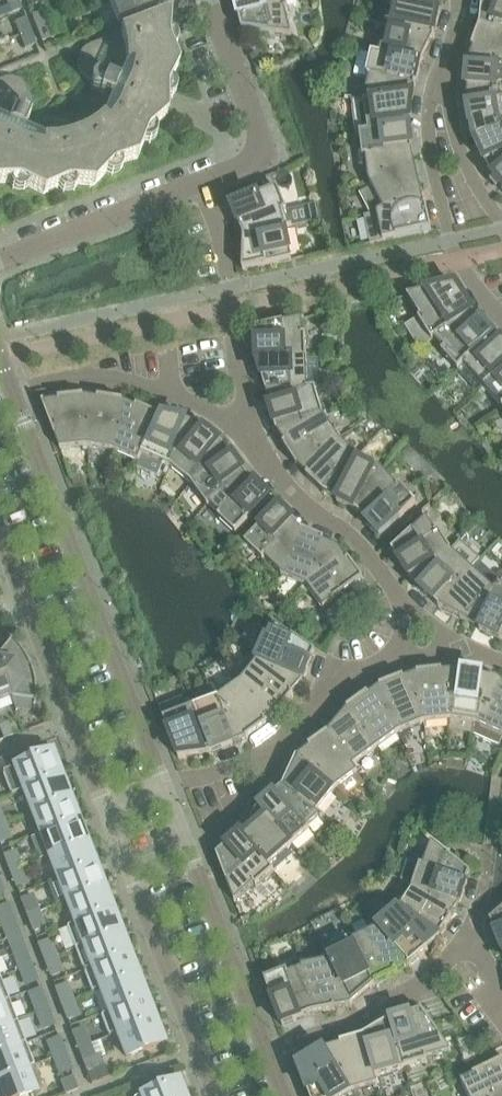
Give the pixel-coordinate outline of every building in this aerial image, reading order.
[(157,10),(153,0),(114,0),(109,2),(118,25),(157,10)] [(235,1),(242,32),(292,38),(292,36),(286,12),(289,12),(286,0),(239,0),(235,1)] [(392,1),(387,26),(435,38),(440,14),(439,14),(442,0),(406,0),(392,1)] [(497,0),(483,0),(480,28),(501,35),(501,2),(497,0)] [(37,30),(48,25),(43,12),(32,17),(37,30)] [(112,101),(110,105),(103,120),(102,120),(97,125),(92,129),(86,132),(81,135),(75,138),(94,187),(106,175),(107,176),(108,176),(110,177),(112,177),(113,177),(115,177),(117,176),(118,175),(119,174),(120,173),(121,172),(122,170),(122,168),(122,167),(122,166),(121,164),(137,159),(143,144),(145,144),(147,144),(149,144),(152,143),(153,142),(155,141),(156,139),(156,138),(157,136),(157,134),(157,132),(156,131),(156,129),(155,128),(167,117),(167,101),(168,101),(170,101),(172,100),(173,99),(174,98),(176,96),(176,94),(177,93),(177,92),(177,90),(177,88),(176,87),(175,85),(174,84),(173,82),(171,81),(178,67),(171,52),(174,51),(175,50),(176,48),(177,47),(177,45),(177,43),(177,42),(177,40),(176,38),(175,37),(174,35),(172,34),(171,34),(168,33),(169,15),(120,34),(120,35),(90,46),(87,48),(84,50),(83,51),(81,53),(79,56),(79,58),(78,59),(78,61),(78,62),(77,64),(78,66),(78,67),(78,69),(79,71),(79,72),(80,74),(81,75),(82,77),(85,79),(88,81),(91,82),(90,85),(91,88),(92,90),(95,92),(100,95),(112,101)] [(19,36),(31,32),(26,19),(14,24),(19,36)] [(48,25),(37,30),(42,43),(53,39),(48,25)] [(387,26),(380,57),(421,67),(434,39),(435,39),(435,38),(387,26)] [(501,68),(501,35),(480,28),(473,50),(474,50),(469,64),(469,65),(501,68)] [(31,32),(19,36),(25,50),(36,45),(31,32)] [(364,104),(414,97),(421,67),(380,57),(372,55),(367,79),(370,79),(365,102),(364,102),(364,104)] [(501,99),(501,68),(469,65),(467,89),(468,103),(467,103),(467,105),(501,99)] [(28,123),(30,117),(31,114),(30,111),(28,109),(26,107),(27,105),(28,103),(28,101),(29,100),(29,96),(29,95),(28,91),(27,90),(26,87),(24,84),(22,83),(20,81),(18,80),(15,79),(12,79),(10,78),(7,79),(4,80),(0,81),(0,184),(10,184),(10,185),(10,187),(12,189),(13,191),(15,192),(16,193),(18,193),(20,193),(22,193),(24,192),(25,192),(26,191),(27,189),(28,188),(43,195),(58,189),(60,191),(61,192),(62,193),(64,194),(66,194),(68,194),(70,194),(72,194),(73,193),(75,192),(76,190),(77,189),(77,187),(78,185),(94,187),(75,138),(69,140),(63,141),(57,142),(51,143),(43,143),(43,144),(23,135),(28,123)] [(364,104),(368,134),(368,135),(410,130),(414,97),(364,104)] [(501,131),(501,99),(467,105),(471,128),(473,128),(475,142),(475,144),(501,131)] [(368,135),(368,134),(361,135),(364,160),(367,159),(370,183),(369,183),(370,184),(414,161),(410,130),(368,135)] [(501,172),(501,131),(475,144),(486,165),(487,164),(494,179),(501,172)] [(422,192),(414,161),(370,184),(372,188),(361,195),(371,216),(371,217),(378,215),(422,192)] [(494,179),(501,189),(501,172),(494,179)] [(285,230),(285,231),(293,229),(293,227),(290,227),(285,214),(287,213),(278,190),(232,209),(244,239),(285,230)] [(422,192),(378,215),(371,217),(371,216),(365,217),(371,245),(432,232),(427,208),(425,208),(422,192)] [(320,223),(317,209),(315,210),(305,212),(308,226),(311,225),(320,223)] [(285,230),(244,239),(243,272),(292,262),(285,231),(285,230)] [(431,341),(474,315),(457,287),(408,298),(409,300),(422,320),(408,328),(421,349),(432,342),(431,341)] [(431,341),(432,342),(432,343),(435,341),(444,352),(442,354),(458,372),(495,338),(474,315),(431,341)] [(258,362),(308,361),(307,337),(304,337),(303,323),(306,322),(305,320),(256,330),(257,332),(258,362)] [(458,372),(479,395),(485,390),(501,374),(501,343),(495,338),(458,372)] [(308,361),(258,362),(267,394),(317,392),(316,391),(309,391),(308,361)] [(485,390),(501,409),(501,374),(485,390)] [(317,392),(267,394),(271,409),(270,409),(277,432),(324,417),(317,392)] [(88,448),(83,398),(59,401),(60,403),(45,404),(43,405),(61,451),(88,448)] [(83,398),(88,448),(114,452),(122,403),(99,399),(99,401),(85,399),(84,398),(83,398)] [(122,403),(114,452),(138,463),(158,417),(138,408),(137,409),(124,404),(124,403),(122,403)] [(158,417),(138,463),(140,463),(137,468),(158,478),(163,465),(171,469),(190,423),(159,417),(158,417)] [(296,466),(339,440),(324,417),(277,432),(277,434),(278,433),(285,446),(284,446),(296,466)] [(190,484),(221,445),(205,432),(204,433),(191,423),(190,423),(171,469),(190,484)] [(358,458),(339,440),(296,466),(297,468),(298,468),(308,477),(307,479),(324,495),(358,458)] [(221,445),(190,484),(192,486),(207,507),(249,476),(234,458),(233,459),(224,448),(221,445)] [(358,515),(382,471),(358,458),(324,495),(325,496),(326,495),(338,502),(338,504),(358,515)] [(382,471),(358,515),(359,515),(380,539),(417,505),(401,487),(398,489),(383,472),(383,471),(382,471)] [(249,476),(207,507),(208,508),(210,507),(221,517),(219,519),(236,536),(271,500),(249,476)] [(283,577),(303,532),(280,509),(246,546),(263,562),(265,560),(282,576),(282,577),(283,577)] [(410,580),(452,552),(439,533),(436,534),(430,524),(432,522),(430,520),(392,553),(393,554),(410,580)] [(303,532),(283,577),(307,588),(339,549),(324,542),(325,541),(303,532)] [(339,549),(307,588),(324,611),(353,589),(364,581),(350,561),(348,562),(339,549)] [(452,552),(410,580),(422,590),(421,592),(438,607),(471,570),(452,552)] [(471,570),(438,607),(439,609),(439,608),(467,623),(500,586),(499,585),(494,591),(471,570)] [(467,623),(481,630),(480,632),(501,643),(501,640),(501,587),(500,586),(467,623)] [(348,618),(361,600),(353,589),(324,611),(336,626),(342,622),(348,618)] [(257,663),(303,684),(316,655),(316,654),(275,626),(274,628),(276,630),(270,643),(267,642),(257,663)] [(30,665),(28,660),(25,655),(21,650),(17,645),(13,641),(9,637),(8,638),(10,641),(0,653),(0,671),(10,698),(15,712),(17,711),(16,711),(30,713),(31,702),(34,702),(33,705),(35,705),(36,698),(36,691),(35,684),(34,677),(32,670),(30,665)] [(241,684),(279,715),(294,697),(293,696),(303,684),(257,663),(250,659),(237,675),(243,681),(241,684)] [(0,671),(0,702),(10,698),(0,671)] [(425,724),(452,721),(459,672),(458,672),(457,672),(443,674),(443,672),(420,675),(425,724)] [(459,672),(452,721),(450,732),(473,736),(478,726),(498,680),(482,677),(482,676),(459,672)] [(382,687),(400,734),(425,724),(420,675),(418,675),(405,681),(404,679),(382,687)] [(478,726),(501,736),(501,683),(498,680),(478,726)] [(219,699),(248,740),(267,726),(266,725),(278,716),(278,717),(279,715),(241,684),(219,699)] [(349,709),(378,750),(400,734),(382,687),(381,688),(369,697),(368,696),(349,709)] [(212,756),(194,709),(190,699),(185,701),(184,699),(159,708),(179,760),(210,756),(212,756)] [(194,709),(212,756),(235,747),(247,741),(248,740),(219,699),(194,709)] [(328,734),(358,775),(358,774),(354,768),(378,750),(349,709),(348,710),(348,711),(328,734)] [(13,736),(8,723),(0,726),(0,730),(4,740),(13,736)] [(297,759),(336,790),(352,779),(358,775),(328,734),(309,748),(310,750),(297,759)] [(11,796),(24,791),(60,777),(51,754),(2,773),(11,796)] [(284,789),(322,820),(323,819),(317,814),(336,790),(297,759),(284,789)] [(364,784),(358,775),(352,779),(359,788),(364,784)] [(24,791),(32,813),(69,799),(60,777),(24,791)] [(260,809),(293,847),(311,831),(309,829),(320,820),(321,821),(322,820),(284,789),(260,809)] [(32,813),(41,835),(77,821),(69,799),(32,813)] [(241,836),(275,874),(293,858),(287,852),(293,847),(260,809),(241,836)] [(41,835),(49,857),(86,843),(77,821),(41,835)] [(0,826),(0,843),(9,839),(4,824),(0,826)] [(275,874),(241,836),(218,857),(217,857),(235,904),(237,903),(237,902),(255,887),(257,889),(275,874)] [(49,857),(58,879),(94,865),(86,843),(49,857)] [(413,890),(460,906),(470,877),(471,876),(462,868),(452,860),(432,844),(431,846),(424,868),(408,863),(401,882),(413,890)] [(11,872),(21,868),(15,853),(5,857),(11,872)] [(457,854),(452,860),(462,868),(467,862),(457,854)] [(58,879),(66,902),(103,887),(94,865),(58,879)] [(21,868),(11,872),(16,887),(26,883),(21,868)] [(66,902),(75,924),(112,910),(103,887),(66,902)] [(398,912),(440,940),(453,920),(451,919),(460,906),(413,890),(398,912)] [(28,916),(38,913),(32,898),(22,901),(28,916)] [(13,922),(7,907),(0,910),(0,918),(3,926),(13,922)] [(75,949),(120,932),(112,910),(75,924),(66,927),(75,949)] [(440,940),(398,912),(378,929),(411,967),(429,952),(428,950),(438,941),(439,941),(440,940)] [(38,913),(28,916),(33,931),(43,927),(38,913)] [(491,923),(491,924),(501,952),(501,913),(491,923)] [(251,920),(249,915),(240,918),(243,924),(251,920)] [(13,922),(3,926),(9,941),(19,937),(13,922)] [(354,941),(376,986),(397,976),(397,974),(409,968),(410,968),(411,967),(378,929),(354,941)] [(83,971),(129,954),(120,932),(75,949),(83,971)] [(376,986),(354,941),(351,937),(329,948),(335,959),(329,962),(351,1007),(376,986)] [(45,961),(55,957),(49,942),(39,946),(45,961)] [(20,970),(30,966),(25,952),(15,955),(20,970)] [(92,994),(100,990),(137,976),(129,954),(83,971),(92,994)] [(55,957),(45,961),(51,976),(61,972),(55,957)] [(303,967),(313,1016),(336,1012),(335,1010),(351,1007),(329,962),(303,967)] [(30,966),(20,970),(26,985),(36,981),(30,966)] [(313,1016),(303,967),(302,968),(302,970),(289,975),(288,973),(265,981),(283,1028),(313,1016)] [(109,1012),(146,998),(137,976),(100,990),(109,1012)] [(8,1000),(0,979),(0,1004),(8,1000)] [(62,1005),(72,1001),(66,986),(56,990),(62,1005)] [(37,1014),(47,1011),(42,996),(32,1000),(37,1014)] [(117,1034),(154,1020),(146,998),(109,1012),(109,1013),(101,1016),(109,1037),(117,1034)] [(0,1004),(0,1029),(17,1022),(8,1000),(0,1004)] [(72,1001),(62,1005),(68,1020),(78,1016),(72,1001)] [(47,1011),(37,1014),(43,1029),(53,1025),(47,1011)] [(392,1022),(406,1070),(428,1063),(427,1060),(450,1054),(452,1053),(422,1013),(421,1013),(392,1022)] [(154,1020),(117,1034),(126,1058),(163,1043),(154,1020)] [(25,1045),(17,1022),(0,1029),(0,1054),(25,1045)] [(364,1038),(377,1086),(378,1086),(376,1078),(406,1070),(392,1022),(364,1038)] [(79,1049),(89,1045),(83,1030),(73,1034),(79,1049)] [(326,1051),(352,1093),(377,1086),(364,1038),(341,1045),(341,1046),(326,1051)] [(54,1058),(64,1055),(59,1040),(49,1044),(54,1058)] [(34,1067),(25,1045),(0,1054),(0,1080),(34,1067)] [(89,1045),(79,1049),(88,1073),(104,1067),(101,1058),(95,1060),(89,1045)] [(326,1051),(299,1067),(298,1067),(309,1095),(347,1095),(352,1093),(326,1051)] [(64,1055),(54,1058),(60,1073),(70,1070),(64,1055)] [(490,1063),(486,1057),(479,1061),(482,1067),(490,1063)] [(461,1083),(468,1095),(501,1095),(501,1063),(461,1083)] [(0,1080),(0,1095),(26,1095),(43,1090),(34,1067),(0,1080)] [(87,1074),(92,1085),(109,1078),(104,1067),(88,1073),(87,1074)] [(178,1083),(143,1095),(183,1095),(178,1083)]
